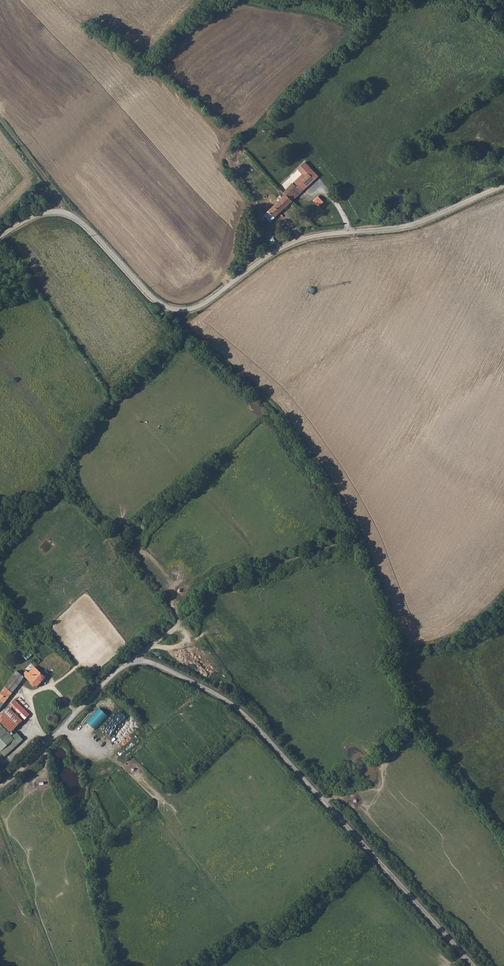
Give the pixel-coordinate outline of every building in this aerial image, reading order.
[(285,195),(292,202),(315,180),(307,172),(311,168),(305,162),(298,169),(303,174),(283,192),(285,195)] [(307,172),(315,180),(319,177),(311,168),(307,172)] [(276,217),(292,202),(285,195),(269,210),(276,217)] [(323,202),(318,196),(313,200),(319,206),(323,202)] [(264,215),(271,221),(276,217),(269,210),(264,215)] [(48,675),(33,660),(28,665),(30,667),(44,680),(48,675)] [(30,667),(21,677),(35,689),(44,680),(30,667)] [(22,681),(20,678),(14,674),(0,692),(0,710),(22,681)] [(101,705),(114,720),(121,714),(108,699),(101,705)] [(6,710),(7,711),(19,723),(25,717),(12,704),(6,710)] [(10,732),(19,723),(7,711),(0,719),(0,723),(10,732)] [(95,724),(114,746),(120,741),(102,718),(95,724)] [(4,753),(17,740),(10,732),(0,723),(0,749),(4,753)]
